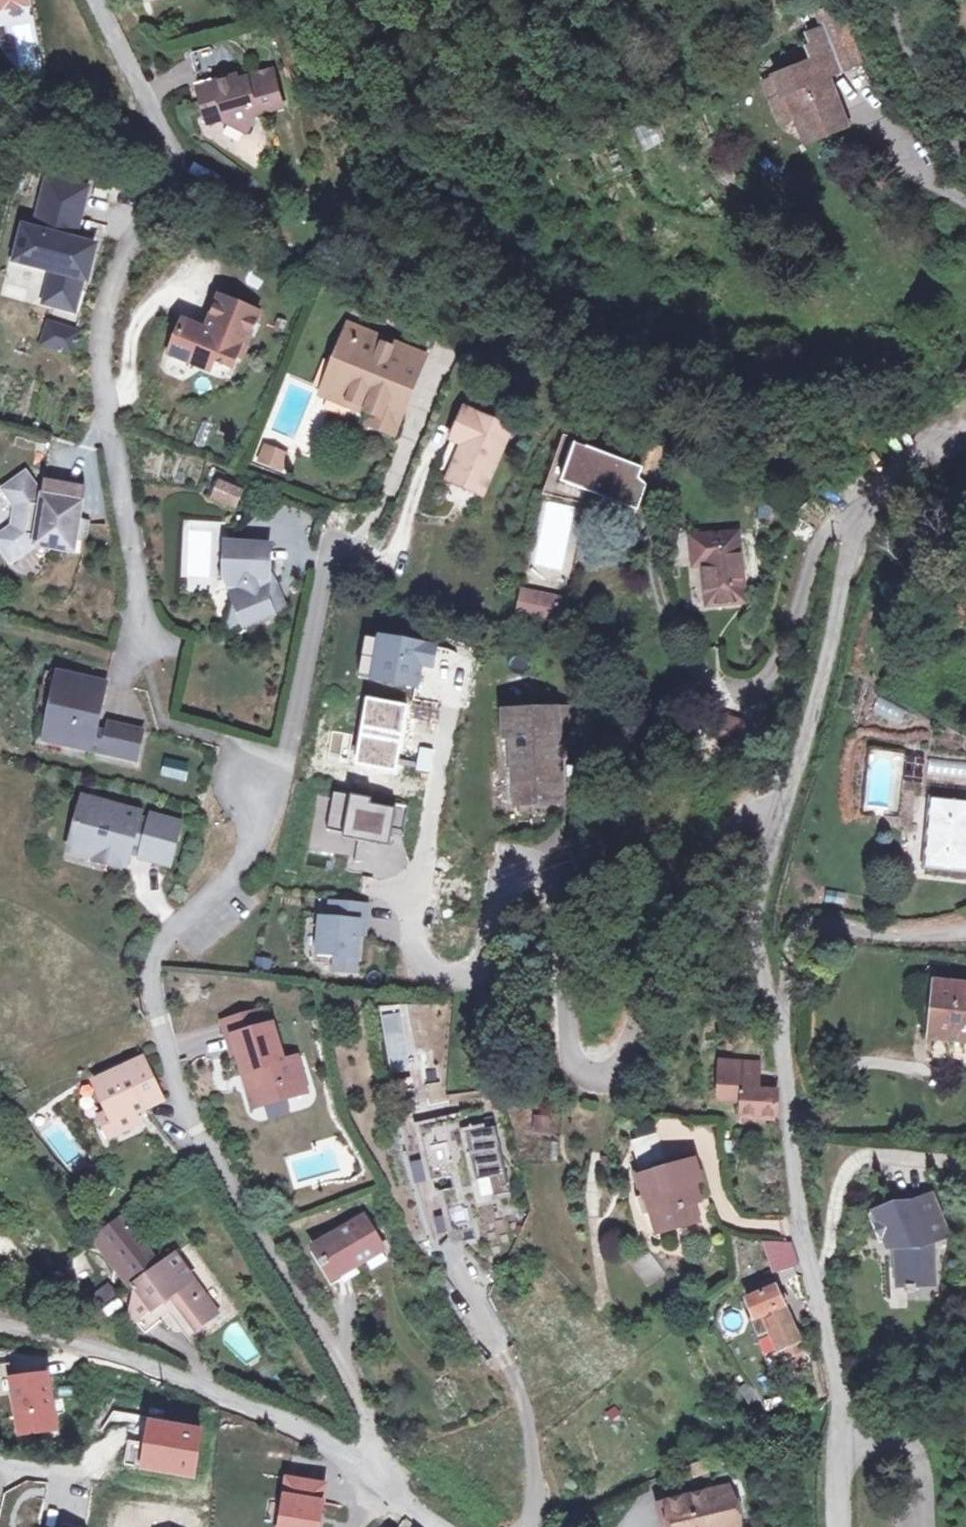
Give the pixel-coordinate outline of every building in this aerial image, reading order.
[(37,3),(36,0),(0,0),(0,11),(37,3)] [(813,44),(776,57),(783,77),(774,80),(783,104),(807,95),(816,117),(831,111),(834,117),(851,109),(840,82),(832,84),(824,61),(842,54),(830,22),(809,30),(813,44)] [(766,61),(774,80),(783,77),(776,57),(766,61)] [(238,68),(203,79),(213,115),(226,112),(251,126),(263,106),(284,101),(275,63),(239,72),(238,68)] [(48,178),(45,190),(83,200),(86,188),(48,178)] [(53,268),(48,288),(76,295),(81,276),(86,277),(93,252),(88,251),(71,246),(83,200),(45,190),(35,228),(24,226),(15,258),(53,268)] [(76,295),(48,288),(44,300),(72,307),(76,295)] [(183,320),(170,352),(191,361),(195,350),(213,358),(231,365),(239,346),(244,348),(258,312),(219,296),(206,330),(183,320)] [(66,355),(75,328),(49,319),(40,346),(66,355)] [(361,341),(345,335),(335,360),(343,364),(334,386),(357,395),(353,405),(372,413),(368,422),(392,432),(405,401),(400,399),(396,389),(401,377),(389,372),(400,346),(364,332),(361,341)] [(405,401),(424,356),(400,346),(389,372),(401,377),(396,389),(400,399),(405,401)] [(195,350),(191,361),(209,368),(213,358),(195,350)] [(343,364),(335,360),(322,392),(353,405),(357,395),(334,386),(343,364)] [(511,426),(465,406),(457,425),(468,430),(451,471),(468,478),(465,485),(483,492),(511,426)] [(468,430),(457,425),(439,466),(451,471),(468,430)] [(646,459),(580,436),(568,475),(634,497),(646,459)] [(280,467),(285,454),(265,446),(260,459),(280,467)] [(10,524),(4,528),(12,539),(1,547),(10,559),(33,543),(72,549),(74,535),(77,518),(80,500),(77,499),(79,485),(47,479),(44,494),(41,493),(24,470),(1,487),(13,504),(10,524)] [(451,471),(448,478),(465,485),(468,478),(451,471)] [(241,489),(220,481),(213,496),(234,505),(241,489)] [(86,520),(77,518),(74,535),(83,537),(86,520)] [(709,552),(713,583),(733,581),(734,590),(751,587),(743,521),(697,527),(700,553),(709,552)] [(4,528),(0,531),(0,546),(1,547),(12,539),(4,528)] [(269,544),(225,541),(223,577),(230,577),(238,597),(233,598),(243,624),(272,613),(263,589),(267,587),(268,570),(269,544)] [(284,605),(268,570),(267,587),(263,589),(272,613),(284,605)] [(715,592),(734,590),(733,581),(713,583),(715,592)] [(576,593),(565,592),(530,585),(527,607),(572,616),(576,593)] [(437,644),(368,632),(360,674),(418,684),(421,667),(418,666),(419,661),(433,663),(437,644)] [(103,681),(60,670),(44,738),(133,758),(140,728),(106,722),(105,730),(94,727),(103,681)] [(767,711),(738,705),(733,732),(762,737),(767,711)] [(582,706),(503,712),(504,738),(510,737),(515,805),(560,803),(560,741),(585,739),(582,706)] [(163,758),(159,776),(185,782),(189,764),(163,758)] [(372,796),(334,789),(328,827),(344,830),(343,835),(390,843),(396,806),(371,801),(372,796)] [(137,811),(84,796),(78,819),(74,818),(72,825),(76,826),(73,838),(90,842),(87,854),(123,864),(127,848),(138,851),(136,855),(166,863),(178,822),(148,813),(146,819),(136,816),(137,811)] [(965,807),(922,799),(909,865),(953,874),(965,807)] [(90,842),(73,838),(70,849),(87,854),(90,842)] [(368,902),(332,899),(330,916),(321,915),(318,951),(336,952),(335,967),(356,969),(359,933),(360,920),(366,920),(368,902)] [(937,976),(931,1031),(965,1035),(965,979),(937,976)] [(222,1033),(229,1032),(265,1024),(261,1008),(219,1019),(222,1033)] [(299,1090),(289,1054),(281,1056),(272,1022),(265,1024),(229,1032),(238,1067),(247,1065),(256,1101),(299,1090)] [(301,1051),(289,1054),(299,1090),(309,1087),(301,1051)] [(152,1099),(129,1060),(82,1087),(97,1113),(88,1120),(102,1141),(129,1124),(124,1115),(152,1099)] [(744,1113),(778,1117),(776,1088),(758,1087),(757,1060),(719,1062),(721,1099),(746,1099),(744,1113)] [(247,1065),(238,1067),(247,1103),(256,1101),(247,1065)] [(533,1116),(535,1134),(555,1132),(553,1114),(533,1116)] [(466,1118),(423,1129),(435,1182),(455,1177),(457,1188),(446,1191),(457,1235),(485,1229),(486,1237),(467,1241),(468,1249),(499,1279),(524,1235),(496,1116),(467,1124),(466,1118)] [(46,1140),(69,1170),(87,1156),(64,1126),(46,1140)] [(646,1138),(656,1166),(663,1164),(678,1159),(669,1130),(646,1138)] [(703,1152),(678,1159),(681,1168),(666,1173),(643,1180),(648,1194),(648,1195),(654,1193),(659,1210),(656,1211),(657,1212),(663,1230),(705,1217),(699,1199),(705,1196),(701,1182),(711,1178),(703,1152)] [(678,1159),(663,1164),(666,1173),(681,1168),(678,1159)] [(933,1239),(948,1233),(933,1191),(897,1204),(896,1200),(869,1210),(877,1231),(881,1229),(887,1244),(895,1244),(895,1262),(905,1262),(905,1288),(912,1288),(913,1282),(933,1282),(933,1239)] [(648,1194),(640,1196),(646,1215),(657,1212),(656,1211),(659,1210),(654,1193),(648,1195),(648,1194)] [(312,1243),(332,1276),(380,1247),(361,1214),(312,1243)] [(95,1240),(134,1285),(156,1267),(119,1222),(95,1240)] [(172,1254),(156,1267),(161,1274),(179,1262),(172,1254)] [(161,1274),(156,1267),(134,1285),(128,1313),(145,1334),(158,1324),(151,1315),(170,1299),(194,1326),(215,1309),(179,1262),(161,1274)] [(814,1362),(775,1279),(756,1288),(759,1294),(749,1299),(757,1314),(751,1316),(762,1338),(776,1331),(784,1347),(787,1346),(799,1369),(814,1362)] [(88,1307),(97,1317),(116,1301),(107,1290),(88,1307)] [(45,1378),(10,1382),(16,1433),(50,1429),(45,1378)] [(124,1443),(121,1466),(189,1477),(196,1432),(145,1424),(142,1446),(124,1443)] [(283,1479),(276,1526),(315,1526),(321,1485),(283,1479)] [(733,1489),(665,1504),(671,1526),(741,1526),(733,1489)]
